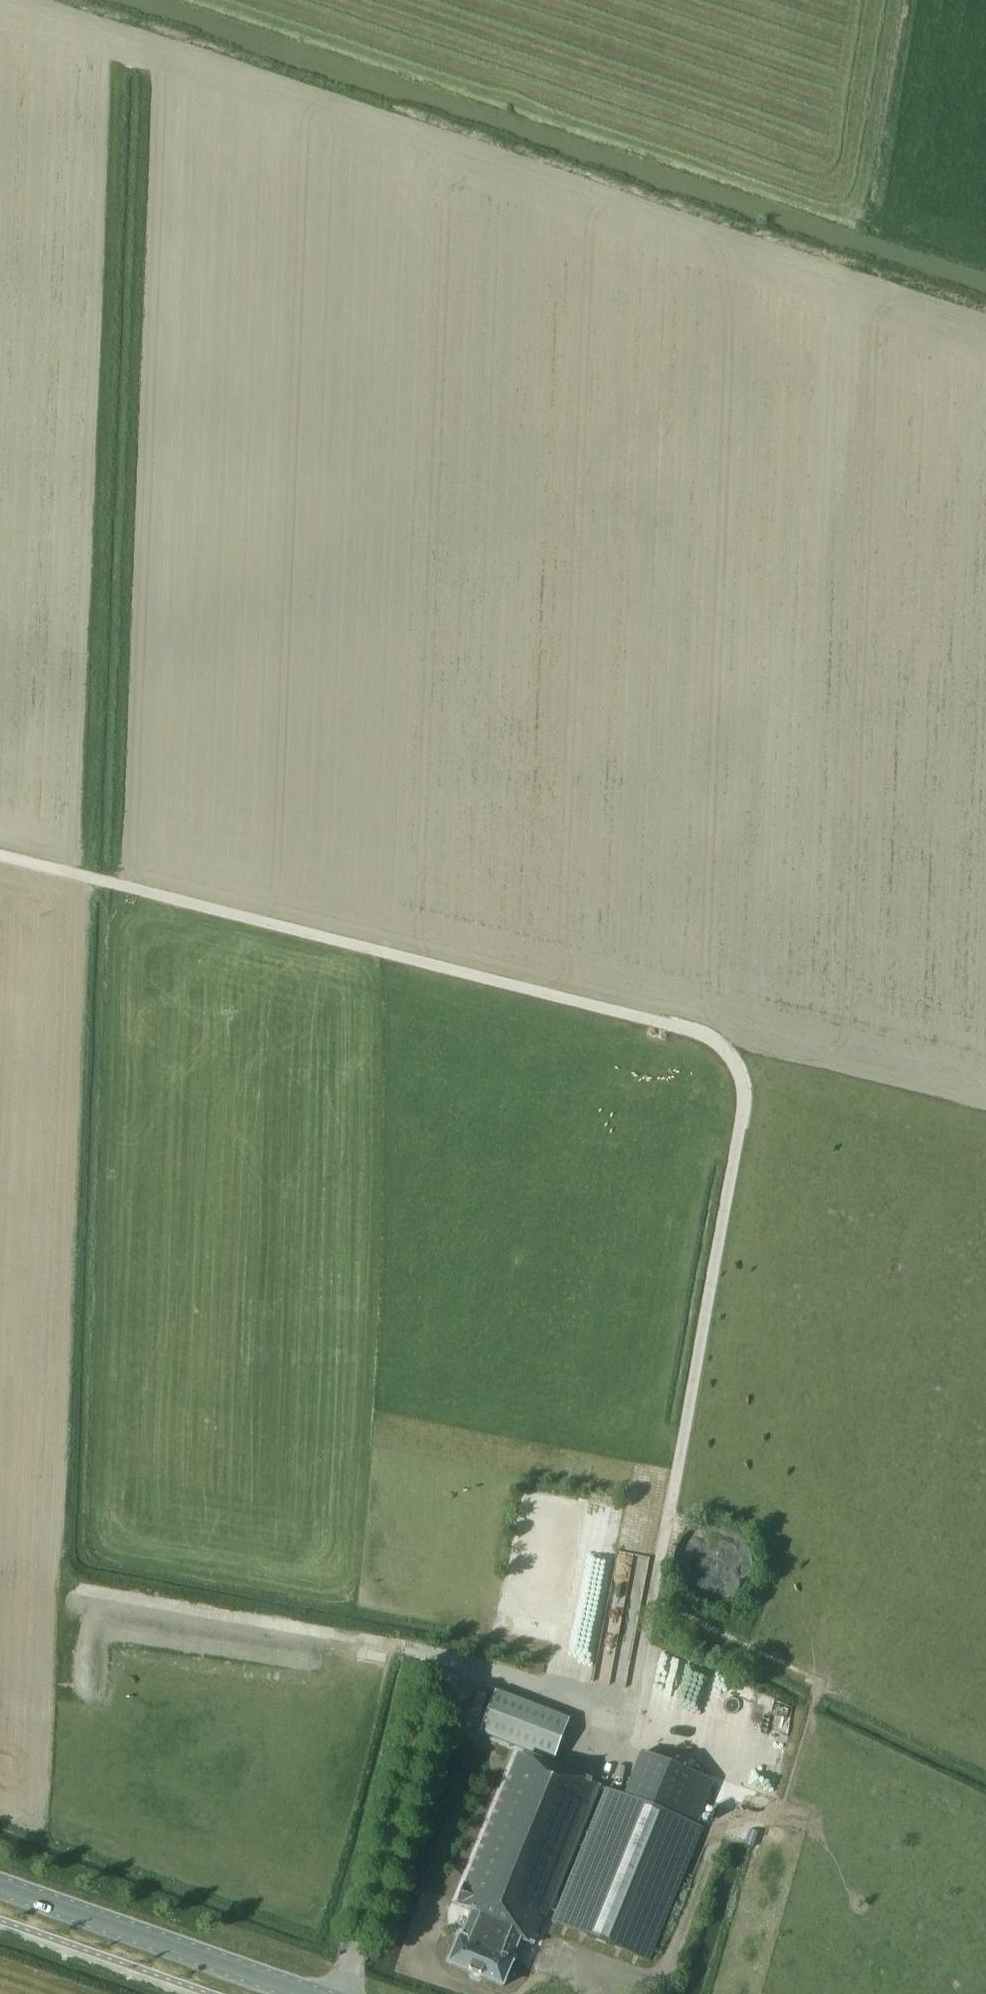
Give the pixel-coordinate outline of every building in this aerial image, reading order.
[(582,1543),(607,1542),(607,1530),(623,1529),(622,1515),(580,1517),(582,1543)] [(619,1646),(637,1554),(623,1551),(605,1644),(619,1646)] [(742,1556),(694,1558),(695,1574),(690,1574),(690,1593),(743,1591),(742,1556)] [(481,1731),(554,1760),(570,1720),(497,1691),(481,1731)] [(548,1910),(550,1911),(601,1786),(519,1752),(457,1905),(473,1911),(462,1937),(460,1936),(449,1964),(504,1987),(515,1959),(513,1958),(520,1939),(534,1944),(548,1910)] [(641,1757),(625,1796),(670,1814),(697,1825),(706,1801),(713,1786),(641,1757)] [(553,1921),(649,1961),(703,1828),(606,1789),(553,1921)]
